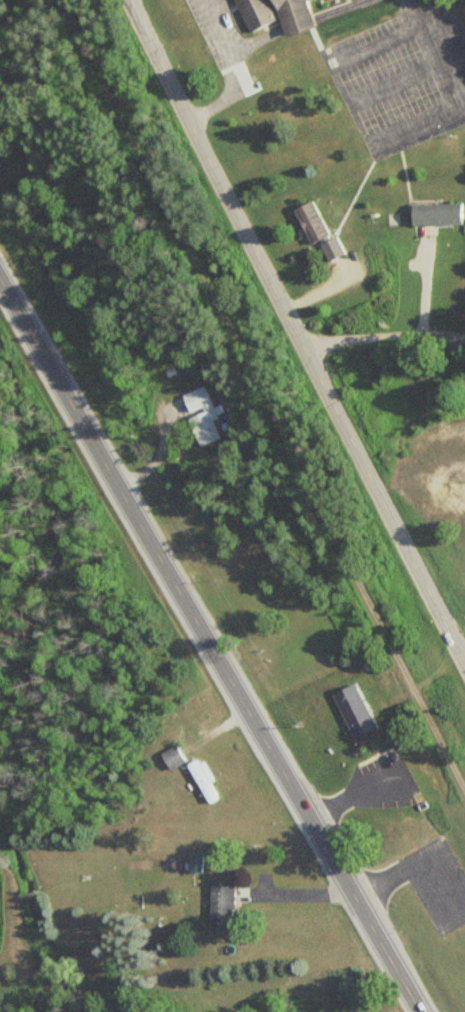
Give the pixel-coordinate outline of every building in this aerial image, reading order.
[(249,30),(233,0),(302,0),(309,24),(282,35),(276,17),(249,30)] [(307,242),(327,232),(310,199),(291,209),(307,242)] [(409,221),(459,221),(460,203),(409,202),(409,221)] [(325,259),(343,250),(335,234),(317,243),(325,259)] [(180,392),(204,383),(216,416),(211,417),(219,437),(198,445),(187,415),(201,409),(200,406),(187,411),(180,392)] [(352,744),(376,734),(355,683),(331,693),(352,744)] [(182,762),(175,746),(160,753),(167,769),(182,762)] [(186,762),(202,804),(218,798),(201,756),(186,762)] [(232,885),(209,885),(209,929),(232,929),(232,885)]
